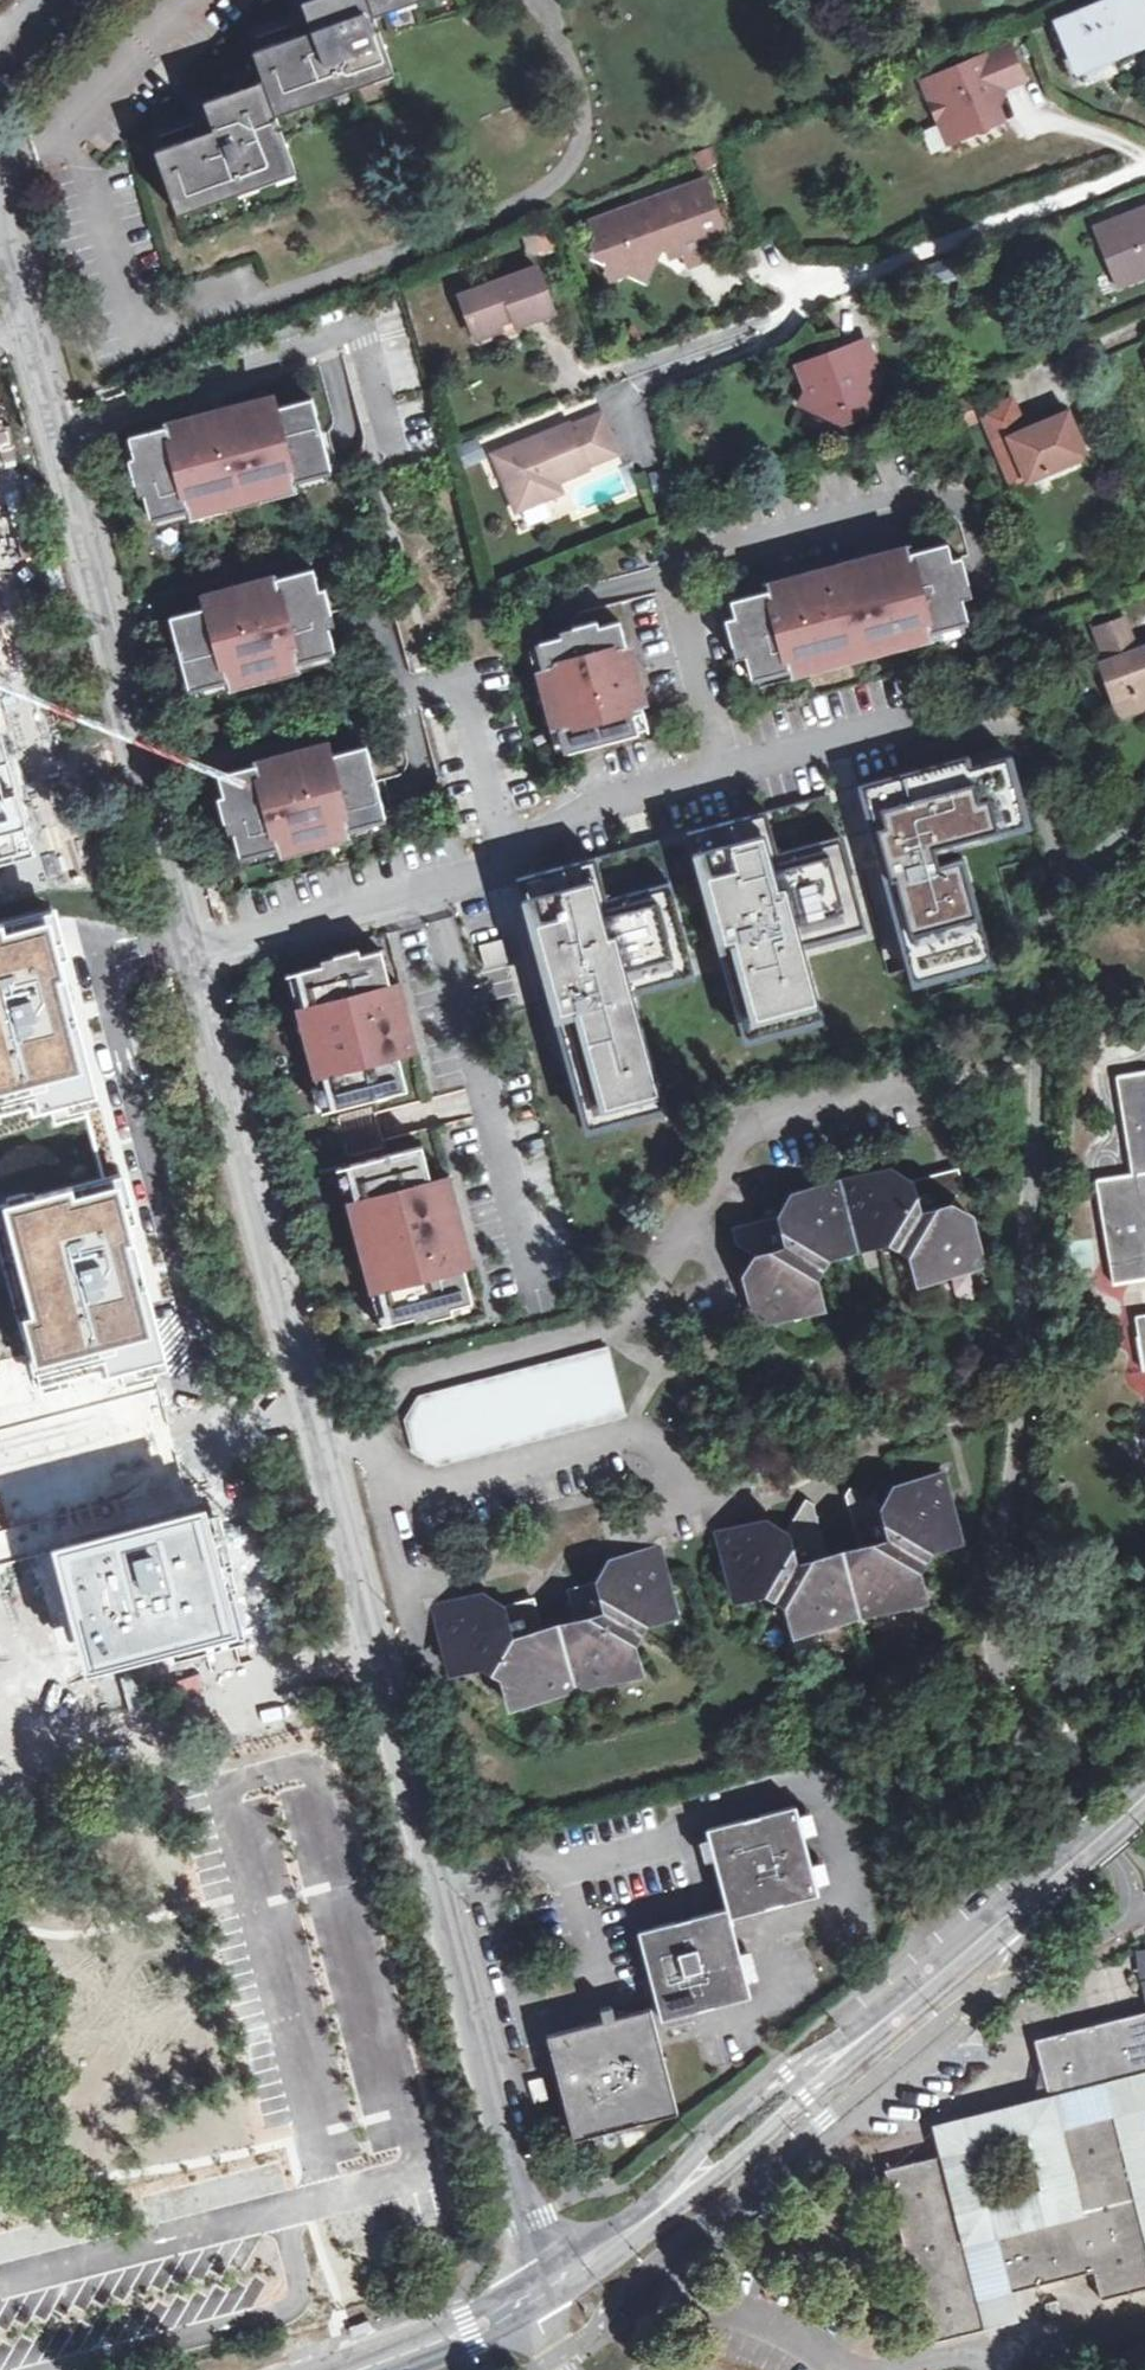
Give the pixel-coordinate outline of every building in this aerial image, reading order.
[(302,2),(311,30),(252,52),(263,80),(203,102),(214,129),(156,151),(178,216),(297,172),(276,116),(395,74),(375,16),(419,0),(307,0),(302,2)] [(1062,23),(1078,63),(1097,57),(1144,38),(1144,0),(1121,0),(1062,23)] [(1078,63),(1062,23),(1052,28),(1068,68),(1078,63)] [(942,91),(929,96),(940,122),(947,119),(955,123),(960,136),(1002,118),(991,92),(1023,79),(1009,44),(935,76),(942,91)] [(1078,63),(1068,68),(1072,79),(1100,68),(1097,57),(1078,63)] [(942,91),(935,76),(922,81),(929,96),(942,91)] [(947,119),(940,122),(947,141),(960,136),(955,123),(947,119)] [(696,156),(700,168),(719,160),(715,149),(696,156)] [(645,282),(662,246),(677,241),(681,253),(686,267),(708,258),(704,245),(726,236),(705,180),(591,222),(595,237),(613,246),(606,262),(645,282)] [(1096,229),(1119,289),(1144,278),(1144,210),(1096,229)] [(677,241),(662,246),(667,258),(681,253),(677,241)] [(461,297),(473,332),(514,317),(518,326),(554,314),(537,268),(461,297)] [(514,317),(473,332),(476,342),(518,326),(514,317)] [(826,414),(838,410),(848,405),(864,413),(883,376),(869,340),(844,350),(846,358),(832,363),(828,352),(798,364),(806,388),(800,402),(826,414)] [(257,397),(241,401),(244,415),(260,411),(257,397)] [(292,480),(331,470),(327,455),(312,398),(260,411),(244,415),(241,401),(164,421),(165,425),(127,435),(133,456),(127,458),(133,483),(139,482),(142,494),(148,516),(184,507),(292,480)] [(981,414),(1002,463),(1016,457),(1027,482),(1085,456),(1067,412),(1025,430),(1011,400),(981,414)] [(848,405),(838,410),(842,421),(864,413),(848,405)] [(569,421),(494,455),(518,509),(550,495),(546,485),(588,467),(587,463),(618,450),(602,410),(570,424),(569,421)] [(1016,457),(1002,463),(1013,488),(1027,482),(1016,457)] [(546,485),(550,495),(564,488),(560,479),(546,485)] [(292,480),(184,507),(187,520),(295,492),(292,480)] [(139,482),(133,483),(137,496),(142,494),(139,482)] [(734,617),(724,620),(734,658),(744,656),(750,679),(787,669),(929,631),(967,621),(962,600),(958,587),(968,584),(961,558),(952,561),(947,544),(910,553),(890,559),(888,551),(783,578),(785,586),(764,591),(729,601),(734,617)] [(908,545),(888,551),(890,559),(910,553),(908,545)] [(220,587),(224,601),(207,605),(169,615),(187,687),(219,679),(302,657),(334,650),(328,627),(325,613),(331,612),(324,587),(318,589),(313,568),(276,577),(275,573),(220,587)] [(783,578),(762,584),(764,591),(785,586),(783,578)] [(958,587),(962,600),(971,597),(968,584),(958,587)] [(220,587),(204,591),(207,605),(224,601),(220,587)] [(331,612),(325,613),(328,627),(334,625),(331,612)] [(1134,700),(1137,709),(1144,706),(1144,646),(1135,649),(1124,617),(1094,628),(1106,659),(1098,662),(1114,706),(1134,700)] [(545,673),(558,721),(566,752),(638,733),(633,715),(642,712),(633,678),(637,677),(632,657),(629,658),(619,621),(598,627),(596,621),(571,628),(573,633),(560,637),(537,643),(545,673)] [(558,631),(560,637),(573,633),(571,628),(558,631)] [(929,631),(787,669),(790,679),(862,660),(932,641),(929,631)] [(302,657),(219,679),(222,691),(306,669),(302,657)] [(545,673),(533,676),(546,725),(558,721),(545,673)] [(1137,709),(1134,700),(1114,706),(1118,715),(1137,709)] [(633,715),(638,733),(647,730),(642,712),(633,715)] [(324,741),(307,746),(310,759),(327,755),(324,741)] [(231,833),(237,855),(276,845),(346,826),(384,816),(380,799),(366,745),(327,755),(310,759),(307,746),(252,760),(253,764),(216,774),(222,794),(215,796),(225,834),(231,833)] [(862,785),(864,794),(876,791),(971,765),(968,756),(862,785)] [(995,823),(997,832),(1025,825),(1006,756),(995,759),(1011,819),(995,823)] [(971,765),(876,791),(892,849),(880,853),(902,934),(911,932),(920,966),(988,949),(963,859),(937,866),(933,849),(997,832),(995,823),(1011,819),(995,759),(971,765)] [(24,852),(0,762),(0,859),(24,852)] [(880,853),(892,849),(876,791),(864,794),(880,853)] [(769,820),(693,841),(741,1023),(819,1003),(803,946),(799,929),(861,912),(832,803),(769,820)] [(693,841),(769,820),(767,811),(690,831),(693,841)] [(346,826),(276,845),(279,857),(350,839),(346,826)] [(548,980),(585,1114),(659,1094),(631,993),(627,976),(690,959),(660,849),(597,866),(535,883),(560,976),(548,980)] [(597,866),(595,857),(520,877),(523,886),(597,866)] [(535,883),(523,886),(548,980),(560,976),(535,883)] [(803,946),(866,929),(861,912),(799,929),(803,946)] [(0,926),(0,1127),(106,1099),(59,923),(7,937),(3,925),(0,926)] [(911,932),(902,934),(911,968),(920,966),(911,932)] [(480,948),(483,970),(507,966),(503,943),(480,948)] [(335,960),(300,969),(335,1106),(407,1087),(398,1051),(407,1048),(395,1003),(386,1005),(382,987),(391,984),(381,948),(360,953),(359,947),(334,953),(335,960)] [(988,949),(920,966),(923,978),(991,960),(988,949)] [(690,959),(627,976),(631,993),(695,976),(690,959)] [(322,1109),(335,1106),(300,969),(287,972),(322,1109)] [(391,984),(382,987),(386,1005),(395,1003),(405,1000),(400,982),(391,984)] [(395,1003),(407,1048),(416,1046),(405,1000),(395,1003)] [(819,1003),(741,1023),(745,1037),(822,1017),(819,1003)] [(1115,1078),(1131,1175),(1096,1181),(1113,1282),(1129,1279),(1144,1276),(1144,1074),(1115,1078)] [(659,1094),(585,1114),(590,1132),(664,1112),(659,1094)] [(428,1317),(453,1310),(452,1304),(473,1299),(463,1262),(454,1264),(449,1246),(458,1244),(441,1178),(431,1181),(422,1144),(350,1162),(391,1320),(427,1311),(428,1317)] [(350,1162),(337,1166),(378,1324),(391,1320),(350,1162)] [(957,1166),(946,1169),(949,1179),(944,1186),(926,1175),(906,1180),(887,1168),(789,1196),(780,1213),(763,1218),(752,1237),(746,1234),(743,1223),(731,1226),(735,1243),(755,1252),(758,1267),(745,1272),(757,1324),(820,1306),(813,1278),(825,1255),(886,1238),(908,1252),(915,1281),(982,1264),(969,1212),(954,1217),(951,1204),(961,1185),(957,1166)] [(949,1179),(946,1169),(926,1175),(944,1186),(949,1179)] [(458,1244),(468,1242),(450,1176),(441,1178),(458,1244)] [(72,1190),(7,1207),(36,1313),(26,1319),(47,1394),(167,1361),(119,1187),(74,1199),(72,1190)] [(954,1217),(969,1212),(951,1204),(954,1217)] [(752,1237),(763,1218),(743,1223),(746,1234),(752,1237)] [(468,1242),(458,1244),(449,1246),(454,1264),(463,1262),(472,1260),(468,1242)] [(758,1267),(755,1252),(745,1272),(758,1267)] [(1135,1316),(1144,1371),(1144,1315),(1135,1316)] [(435,1454),(436,1464),(627,1415),(609,1347),(419,1396),(422,1404),(411,1406),(404,1418),(412,1452),(422,1457),(435,1454)] [(895,1486),(895,1488),(897,1499),(883,1503),(880,1503),(849,1487),(846,1495),(850,1510),(860,1516),(854,1527),(859,1544),(863,1561),(846,1566),(825,1551),(822,1538),(811,1532),(818,1521),(813,1502),(806,1499),(787,1526),(786,1528),(769,1533),(765,1519),(717,1531),(734,1598),(767,1589),(786,1603),(794,1635),(924,1600),(917,1568),(930,1546),(961,1538),(946,1471),(895,1486)] [(897,1499),(895,1488),(883,1503),(897,1499)] [(854,1527),(860,1516),(850,1510),(854,1527)] [(203,1516),(56,1553),(90,1683),(236,1646),(203,1516)] [(769,1533),(786,1528),(787,1526),(765,1519),(769,1533)] [(811,1532),(822,1538),(818,1521),(811,1532)] [(863,1561),(859,1544),(825,1551),(846,1566),(863,1561)] [(661,1547),(612,1559),(615,1574),(600,1577),(583,1582),(571,1606),(574,1619),(577,1635),(549,1642),(544,1627),(539,1613),(517,1599),(501,1603),(486,1607),(482,1592),(432,1606),(448,1671),(480,1662),(502,1675),(507,1693),(523,1689),(527,1704),(626,1678),(622,1662),(638,1659),(633,1643),(645,1621),(676,1612),(661,1547)] [(615,1574),(612,1559),(600,1577),(615,1574)] [(501,1603),(482,1592),(486,1607),(501,1603)] [(577,1635),(574,1619),(544,1627),(549,1642),(577,1635)] [(708,1827),(727,1908),(730,1917),(818,1893),(796,1804),(708,1827)] [(730,1917),(727,1908),(638,1930),(661,2017),(750,1994),(730,1917)] [(547,2034),(572,2139),(677,2111),(650,2006),(547,2034)] [(1034,2039),(1049,2098),(1144,2073),(1144,2011),(1034,2039)] [(1033,2101),(951,2119),(933,2124),(941,2156),(985,2326),(999,2322),(1016,2318),(1009,2290),(1006,2290),(992,2233),(1078,2212),(1056,2126),(1114,2111),(1144,2238),(1144,2073),(1049,2098),(1033,2101)] [(992,2233),(1006,2290),(1009,2290),(1092,2269),(1099,2297),(1144,2286),(1144,2238),(1114,2111),(1056,2126),(1078,2212),(992,2233)] [(941,2156),(884,2167),(928,2341),(985,2328),(985,2326),(941,2156)] [(1048,2316),(1060,2313),(1057,2300),(1045,2303),(1048,2316)] [(347,2327),(351,2337),(374,2329),(370,2320),(347,2327)]
